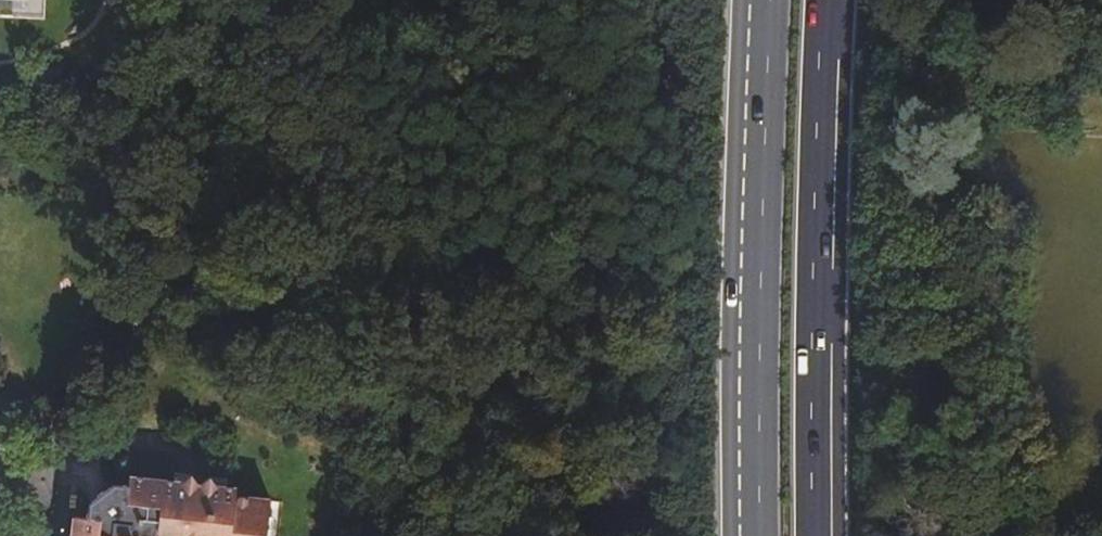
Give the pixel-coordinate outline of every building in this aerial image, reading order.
[(72,535),(261,535),(265,498),(231,494),(231,486),(212,484),(204,475),(195,482),(188,473),(180,480),(125,475),(124,484),(110,483),(85,502),(84,515),(74,514),(72,535)]
